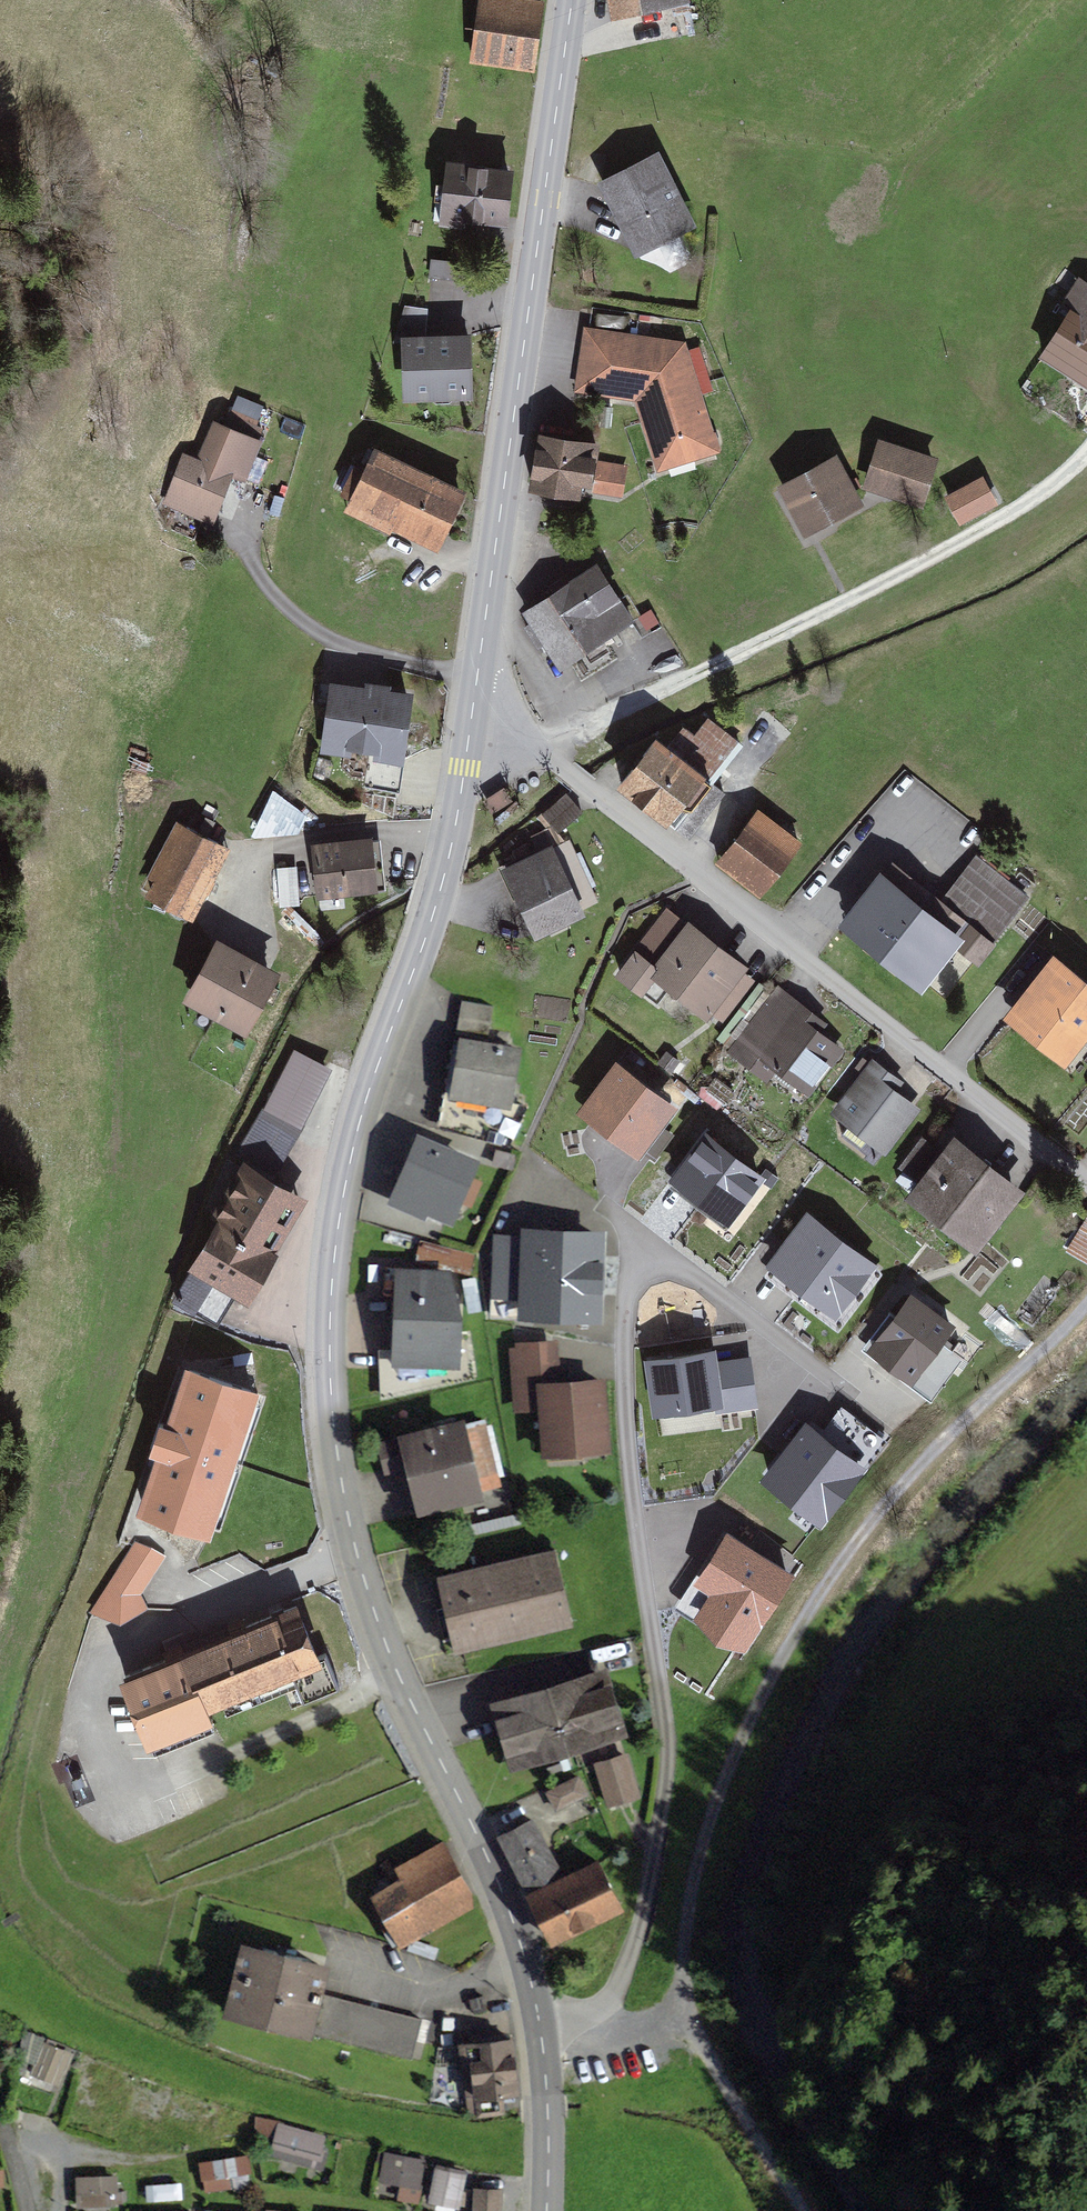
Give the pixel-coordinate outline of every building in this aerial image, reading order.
[(473,0),(465,0),(455,65),(524,75),(534,9),(473,0)] [(601,27),(688,12),(686,0),(597,0),(601,27)] [(649,156),(587,187),(623,257),(685,226),(649,156)] [(501,177),(429,169),(422,228),(494,237),(501,177)] [(1037,357),(1079,387),(1086,376),(1086,296),(1075,287),(1055,314),(1064,321),(1037,357)] [(684,346),(579,335),(571,396),(634,405),(651,478),(717,459),(684,346)] [(453,342),(384,346),(388,405),(456,401),(453,342)] [(187,461),(165,454),(145,511),(205,531),(222,480),(241,486),(259,433),(225,422),(217,432),(199,426),(187,461)] [(587,449),(529,442),(523,497),(580,504),(587,449)] [(936,464),(873,444),(857,494),(920,514),(936,464)] [(456,498),(363,458),(336,520),(429,560),(456,498)] [(829,460),(767,493),(792,541),(855,509),(829,460)] [(626,472),(599,468),(594,501),(621,506),(626,472)] [(974,484),(939,504),(952,528),(987,508),(974,484)] [(593,573),(518,619),(553,677),(629,631),(593,573)] [(398,700),(314,689),(306,752),(390,763),(398,700)] [(634,736),(600,782),(660,827),(695,780),(634,736)] [(570,791),(541,813),(556,831),(584,809),(570,791)] [(268,792),(259,826),(299,837),(308,803),(268,792)] [(751,811),(710,863),(756,899),(797,847),(751,811)] [(170,828),(136,900),(190,926),(224,853),(170,828)] [(362,841),(297,847),(302,900),(367,895),(362,841)] [(547,854),(489,876),(514,941),(572,919),(547,854)] [(876,860),(824,927),(912,995),(948,948),(976,970),(1029,902),(974,859),(937,907),(876,860)] [(299,903),(299,865),(280,865),(280,903),(299,903)] [(661,910),(608,982),(633,1000),(646,983),(706,1027),(746,972),(661,910)] [(267,979),(201,944),(170,1001),(236,1036),(267,979)] [(1052,949),(1003,1012),(1066,1061),(1086,1035),(1086,976),(1052,949)] [(778,992),(731,1059),(768,1085),(775,1074),(807,1097),(839,1051),(815,1034),(823,1023),(778,992)] [(490,1005),(454,1000),(440,1098),(503,1107),(512,1047),(485,1043),(490,1005)] [(678,1101),(615,1055),(576,1107),(639,1154),(678,1101)] [(902,1078),(870,1055),(827,1114),(885,1157),(921,1107),(895,1088),(902,1078)] [(291,1056),(261,1111),(294,1129),(325,1074),(291,1056)] [(256,1117),(234,1154),(270,1175),(292,1139),(256,1117)] [(767,1169),(706,1124),(668,1174),(672,1177),(668,1183),(723,1223),(727,1218),(730,1220),(761,1178),(767,1169)] [(914,1176),(940,1141),(926,1131),(900,1166),(914,1176)] [(956,1131),(906,1195),(975,1249),(1025,1185),(956,1131)] [(470,1160),(405,1137),(380,1208),(445,1230),(470,1160)] [(235,1164),(172,1266),(234,1305),(297,1202),(235,1164)] [(761,1178),(770,1185),(778,1175),(769,1167),(767,1169),(761,1178)] [(878,1262),(806,1208),(763,1264),(835,1318),(878,1262)] [(608,1227),(521,1224),(521,1233),(492,1232),(490,1297),(517,1298),(516,1318),(605,1321),(608,1227)] [(410,1258),(375,1257),(373,1315),(384,1315),(383,1371),(452,1373),(454,1270),(410,1269),(410,1258)] [(179,1280),(165,1305),(209,1330),(223,1306),(179,1280)] [(956,1322),(911,1286),(864,1345),(931,1398),(961,1359),(940,1342),(956,1322)] [(558,1345),(507,1349),(512,1417),(544,1415),(547,1453),(606,1449),(601,1381),(561,1384),(558,1345)] [(716,1346),(646,1356),(654,1412),(714,1404),(715,1412),(758,1406),(751,1354),(718,1359),(716,1346)] [(260,1382),(185,1357),(165,1414),(158,1411),(147,1443),(157,1446),(137,1506),(209,1531),(260,1382)] [(869,1464),(806,1416),(759,1477),(822,1525),(869,1464)] [(448,1423),(380,1439),(398,1517),(466,1501),(448,1423)] [(797,1571),(727,1527),(677,1606),(747,1651),(797,1571)] [(129,1626),(168,1554),(134,1536),(95,1607),(129,1626)] [(544,1551),(422,1580),(441,1658),(563,1628),(544,1551)] [(284,1605),(100,1679),(125,1740),(309,1666),(284,1605)] [(599,1667),(477,1703),(496,1769),(618,1733),(599,1667)] [(628,1754),(590,1765),(603,1808),(641,1796),(628,1754)] [(547,1788),(556,1807),(589,1792),(580,1773),(547,1788)] [(530,1817),(492,1832),(514,1888),(552,1873),(530,1817)] [(397,1884),(366,1900),(391,1950),(475,1908),(442,1842),(389,1868),(397,1884)] [(591,1864),(516,1896),(536,1943),(611,1911),(591,1864)] [(313,1969),(220,1944),(202,2010),(296,2035),(313,1969)] [(419,2026),(317,1998),(306,2036),(408,2065),(419,2026)] [(64,2086),(79,2050),(40,2034),(25,2070),(64,2086)] [(506,2039),(451,2044),(457,2101),(511,2095),(506,2039)] [(10,2061),(0,2053),(0,2073),(10,2061)] [(318,2170),(330,2136),(279,2119),(268,2153),(318,2170)] [(205,2193),(254,2183),(248,2150),(199,2160),(205,2193)] [(382,2151),(379,2179),(401,2181),(399,2199),(423,2200),(427,2155),(382,2151)] [(428,2201),(460,2207),(466,2171),(435,2165),(428,2201)] [(121,2206),(121,2173),(76,2173),(76,2206),(121,2206)] [(473,2210),(504,2210),(504,2183),(473,2183),(473,2210)]
